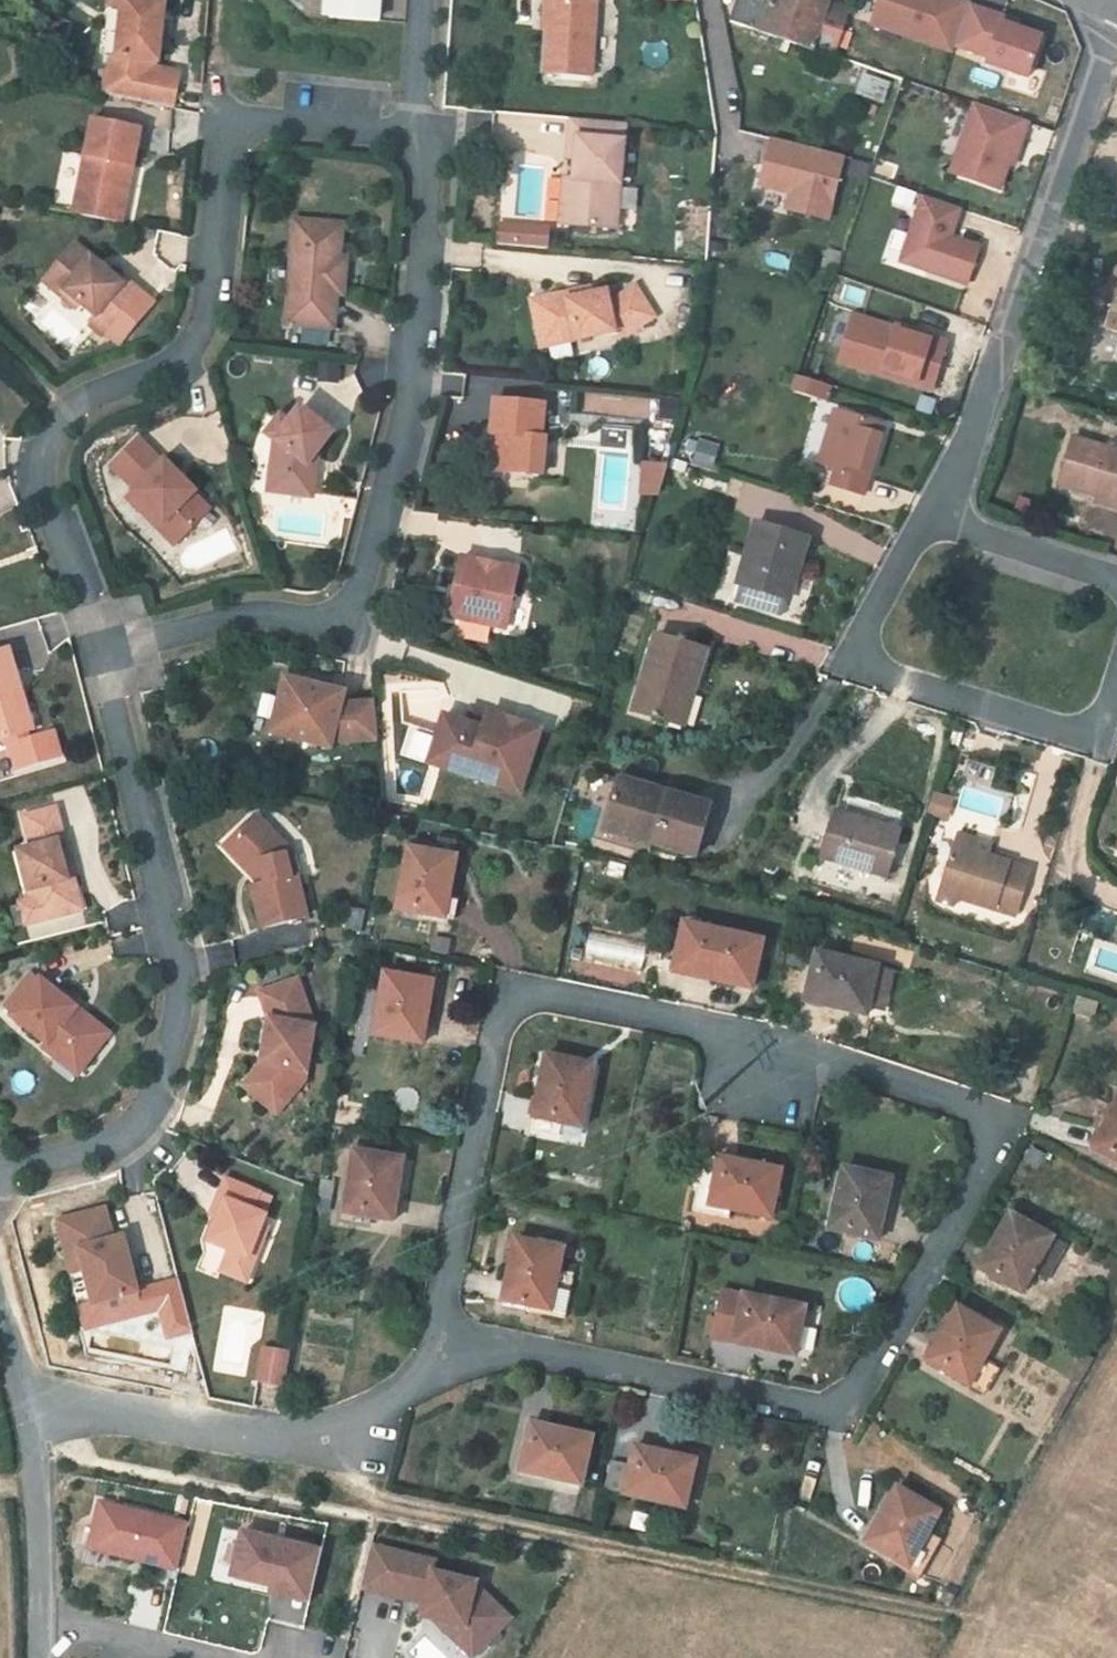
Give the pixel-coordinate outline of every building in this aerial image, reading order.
[(122,6),(116,55),(117,56),(117,59),(112,58),(104,94),(172,107),(178,73),(155,67),(156,60),(157,60),(160,40),(162,21),(165,0),(122,0),(122,6)] [(332,17),(379,21),(380,0),(334,0),(332,17)] [(545,73),(591,76),(597,1),(591,1),(591,0),(550,0),(545,73)] [(831,55),(849,5),(836,0),(732,0),(726,18),(831,55)] [(863,23),(1023,76),(1040,24),(966,0),(870,0),(863,23)] [(169,22),(162,21),(160,40),(166,41),(169,22)] [(1003,192),(1026,118),(966,100),(943,173),(1003,192)] [(568,157),(575,158),(573,177),(573,179),(580,179),(579,193),(572,192),(569,224),(615,229),(620,183),(626,123),(572,117),(568,157)] [(133,164),(141,128),(93,118),(77,188),(72,213),(121,223),(126,197),(121,196),(128,163),(133,164)] [(1104,169),(1116,174),(1116,133),(1104,169)] [(826,218),(842,155),(765,135),(749,198),(826,218)] [(126,197),(133,164),(128,163),(121,196),(126,197)] [(560,223),(569,224),(572,192),(579,193),(580,179),(573,179),(573,177),(564,177),(560,223)] [(951,234),(959,206),(915,193),(894,265),(965,286),(978,242),(951,234)] [(342,224),(294,220),(286,323),(333,327),(336,293),(343,294),(345,267),(338,266),(339,256),(342,224)] [(496,221),(495,244),(546,246),(547,223),(496,221)] [(75,243),(48,275),(83,305),(95,315),(90,320),(105,332),(140,291),(125,279),(121,283),(75,243)] [(48,275),(44,280),(79,310),(83,305),(48,275)] [(555,306),(533,310),(540,346),(613,331),(614,336),(624,334),(653,316),(635,287),(611,301),(608,302),(606,291),(591,294),(576,297),(568,292),(553,295),(555,306)] [(590,288),(568,292),(576,297),(591,294),(590,288)] [(531,299),(533,310),(555,306),(553,295),(531,299)] [(847,309),(831,363),(930,391),(945,337),(847,309)] [(829,388),(797,378),(793,391),(825,401),(829,388)] [(594,394),(593,410),(639,414),(640,397),(594,394)] [(501,435),(498,470),(542,474),(545,437),(541,437),(544,404),(495,399),(492,434),(501,435)] [(323,425),(291,402),(281,415),(267,432),(261,469),(276,471),(274,484),(302,489),(307,462),(299,456),(309,444),(323,425)] [(272,408),(259,426),(267,432),(281,415),(272,408)] [(863,495),(884,427),(835,411),(819,464),(836,470),(831,485),(863,495)] [(501,435),(492,434),(488,470),(498,470),(501,435)] [(1072,437),(1059,483),(1097,494),(1116,500),(1116,451),(1072,437)] [(138,438),(112,464),(135,488),(134,490),(163,520),(157,527),(174,543),(209,508),(193,492),(195,490),(164,460),(163,461),(138,438)] [(655,497),(663,465),(640,459),(632,492),(655,497)] [(276,471),(261,469),(260,481),(274,484),(276,471)] [(163,520),(134,490),(128,496),(157,527),(163,520)] [(1116,508),(1116,500),(1097,494),(1095,501),(1116,508)] [(787,600),(790,601),(809,540),(755,523),(736,584),(739,585),(787,600)] [(519,570),(461,557),(449,615),(506,627),(519,570)] [(971,576),(953,571),(949,585),(968,590),(971,576)] [(781,618),(787,600),(739,585),(734,603),(781,618)] [(631,711),(668,722),(677,691),(690,695),(691,695),(704,651),(654,636),(631,711)] [(60,757),(53,733),(28,740),(26,733),(14,691),(20,689),(8,650),(0,653),(0,741),(8,738),(10,746),(9,746),(17,770),(60,757)] [(285,678),(271,731),(329,745),(332,741),(377,738),(374,701),(340,704),(343,692),(285,678)] [(14,691),(26,733),(33,731),(20,689),(14,691)] [(681,726),(690,695),(677,691),(668,722),(681,726)] [(473,707),(467,723),(483,728),(488,712),(473,707)] [(467,723),(444,715),(428,762),(520,792),(541,730),(488,712),(483,728),(467,723)] [(409,731),(405,756),(422,759),(427,735),(409,731)] [(616,791),(666,806),(669,795),(618,780),(616,791)] [(695,857),(710,807),(669,795),(666,806),(616,791),(603,830),(695,857)] [(33,848),(18,852),(31,900),(36,921),(71,912),(66,890),(76,887),(72,872),(64,868),(61,856),(57,843),(64,841),(55,808),(25,817),(33,848)] [(291,851),(256,814),(231,838),(255,863),(260,883),(252,885),(262,926),(307,915),(291,851)] [(899,833),(834,814),(821,858),(886,877),(899,833)] [(957,835),(935,901),(955,907),(957,899),(1015,917),(1030,872),(989,860),(993,847),(957,835)] [(231,838),(224,845),(260,883),(255,863),(231,838)] [(438,848),(436,855),(457,859),(460,846),(439,842),(438,848)] [(410,843),(409,849),(436,855),(438,848),(410,843)] [(436,855),(409,849),(397,910),(443,920),(447,899),(450,900),(459,859),(457,859),(436,855)] [(67,854),(61,856),(64,868),(72,872),(67,854)] [(627,867),(611,863),(608,878),(622,882),(627,867)] [(76,887),(66,890),(71,912),(82,910),(76,887)] [(450,900),(447,899),(443,920),(456,923),(460,902),(450,900)] [(31,900),(20,903),(26,924),(36,921),(31,900)] [(739,979),(753,983),(763,942),(684,924),(673,973),(690,977),(691,972),(712,977),(711,980),(738,986),(739,979)] [(785,964),(804,969),(808,953),(789,949),(785,964)] [(821,950),(820,954),(869,966),(870,961),(821,950)] [(816,953),(806,998),(827,1003),(826,1006),(852,1012),(853,1005),(868,1008),(868,1006),(877,970),(877,968),(869,966),(820,954),(816,953)] [(891,974),(877,970),(868,1006),(883,1009),(891,974)] [(711,980),(712,977),(691,972),(690,977),(711,982),(711,980)] [(385,974),(374,1036),(419,1044),(423,1022),(426,1023),(430,996),(424,995),(426,981),(385,974)] [(77,1006),(41,978),(30,992),(14,1013),(12,1014),(47,1042),(44,1046),(58,1057),(65,1049),(85,1064),(107,1037),(73,1011),(77,1006)] [(297,979),(259,993),(269,1018),(264,1049),(260,1064),(265,1064),(264,1070),(255,1081),(283,1105),(305,1079),(314,1026),(297,979)] [(751,989),(753,983),(739,979),(738,986),(751,989)] [(433,982),(426,981),(424,995),(430,996),(433,982)] [(5,1005),(14,1013),(30,992),(21,985),(5,1005)] [(826,1006),(827,1003),(806,998),(805,1002),(825,1007),(826,1006)] [(1093,1018),(1097,1005),(1078,1000),(1075,1012),(1093,1018)] [(866,1015),(868,1008),(853,1005),(852,1012),(866,1015)] [(110,1033),(77,1006),(73,1011),(107,1037),(110,1033)] [(65,1049),(58,1057),(78,1073),(85,1064),(65,1049)] [(546,1056),(533,1118),(534,1118),(531,1132),(556,1137),(558,1130),(559,1123),(579,1127),(583,1106),(585,1107),(591,1081),(584,1079),(587,1065),(546,1056)] [(265,1064),(260,1064),(243,1085),(276,1113),(283,1105),(255,1081),(264,1070),(265,1064)] [(594,1066),(587,1065),(584,1079),(591,1081),(594,1066)] [(1092,1150),(1116,1162),(1116,1101),(1092,1150)] [(585,1107),(583,1106),(579,1127),(583,1128),(587,1107),(585,1107)] [(583,1128),(579,1127),(559,1123),(558,1130),(581,1135),(583,1128)] [(369,1219),(389,1222),(393,1200),(396,1200),(400,1174),(393,1173),(395,1159),(378,1156),(380,1148),(355,1145),(343,1214),(369,1219)] [(759,1210),(773,1213),(782,1172),(704,1155),(692,1210),(730,1218),(731,1211),(757,1217),(759,1210)] [(402,1160),(395,1159),(393,1173),(400,1174),(402,1160)] [(842,1169),(829,1230),(874,1240),(878,1219),(881,1220),(886,1194),(880,1192),(883,1178),(842,1169)] [(890,1179),(883,1178),(880,1192),(886,1194),(890,1179)] [(260,1193),(226,1180),(218,1198),(224,1201),(217,1220),(208,1242),(229,1251),(221,1272),(246,1283),(255,1260),(249,1258),(262,1225),(266,1216),(253,1211),(260,1193)] [(335,1183),(321,1181),(318,1199),(331,1202),(335,1183)] [(224,1201),(218,1198),(210,1218),(217,1220),(224,1201)] [(113,1239),(106,1209),(59,1221),(67,1252),(79,1250),(85,1269),(93,1304),(138,1292),(124,1236),(113,1239)] [(772,1220),(773,1213),(759,1210),(757,1217),(772,1220)] [(1047,1282),(1068,1246),(1010,1213),(988,1251),(985,1250),(978,1264),(980,1266),(979,1268),(1022,1293),(1025,1287),(1030,1290),(1037,1276),(1047,1282)] [(367,1227),(369,1219),(343,1214),(342,1223),(367,1227)] [(881,1220),(878,1219),(874,1240),(878,1241),(883,1220),(881,1220)] [(268,1228),(262,1225),(249,1258),(255,1260),(268,1228)] [(564,1250),(516,1240),(503,1302),(552,1312),(551,1317),(565,1320),(574,1275),(559,1272),(564,1250)] [(79,1250),(67,1252),(72,1272),(85,1269),(79,1250)] [(805,1308),(744,1296),(734,1341),(755,1345),(754,1348),(781,1353),(782,1347),(796,1350),(805,1308)] [(998,1371),(983,1362),(1000,1332),(957,1308),(926,1363),(984,1395),(998,1371)] [(754,1349),(755,1345),(734,1341),(733,1345),(754,1349)] [(795,1356),(796,1350),(782,1347),(781,1353),(795,1356)] [(263,1349),(258,1381),(285,1386),(291,1353),(263,1349)] [(157,1360),(141,1360),(140,1374),(157,1374),(157,1371),(161,1371),(162,1362),(157,1361),(157,1360)] [(567,1476),(581,1480),(591,1437),(529,1424),(519,1469),(540,1473),(540,1477),(566,1483),(567,1476)] [(671,1499),(687,1503),(696,1461),(634,1446),(630,1464),(612,1460),(606,1491),(623,1495),(622,1496),(644,1501),(644,1500),(670,1505),(671,1499)] [(540,1477),(540,1473),(519,1469),(518,1472),(540,1477)] [(580,1486),(581,1480),(567,1476),(566,1483),(580,1486)] [(897,1488),(865,1544),(908,1567),(906,1572),(919,1579),(940,1539),(927,1532),(932,1524),(926,1521),(933,1508),(897,1488)] [(685,1509),(687,1503),(672,1499),(670,1505),(685,1509)] [(189,1524),(101,1503),(90,1548),(178,1569),(189,1524)] [(939,1511),(933,1508),(926,1521),(932,1524),(939,1511)] [(322,1551),(243,1532),(232,1577),(272,1587),(273,1587),(275,1578),(314,1587),(322,1551)] [(637,1534),(635,1542),(648,1545),(649,1537),(637,1534)] [(390,1550),(372,1546),(362,1588),(380,1593),(390,1550)] [(436,1561),(390,1550),(380,1593),(409,1599),(411,1591),(426,1594),(424,1603),(421,1616),(434,1619),(466,1626),(486,1645),(511,1618),(476,1585),(477,1581),(434,1571),(436,1561)] [(273,1587),(272,1587),(270,1593),(310,1602),(314,1587),(275,1578),(273,1587)] [(946,1588),(941,1600),(953,1604),(957,1592),(946,1588)] [(426,1594),(411,1591),(409,1599),(424,1603),(426,1594)] [(474,1657),(486,1645),(466,1626),(434,1619),(474,1657)]
